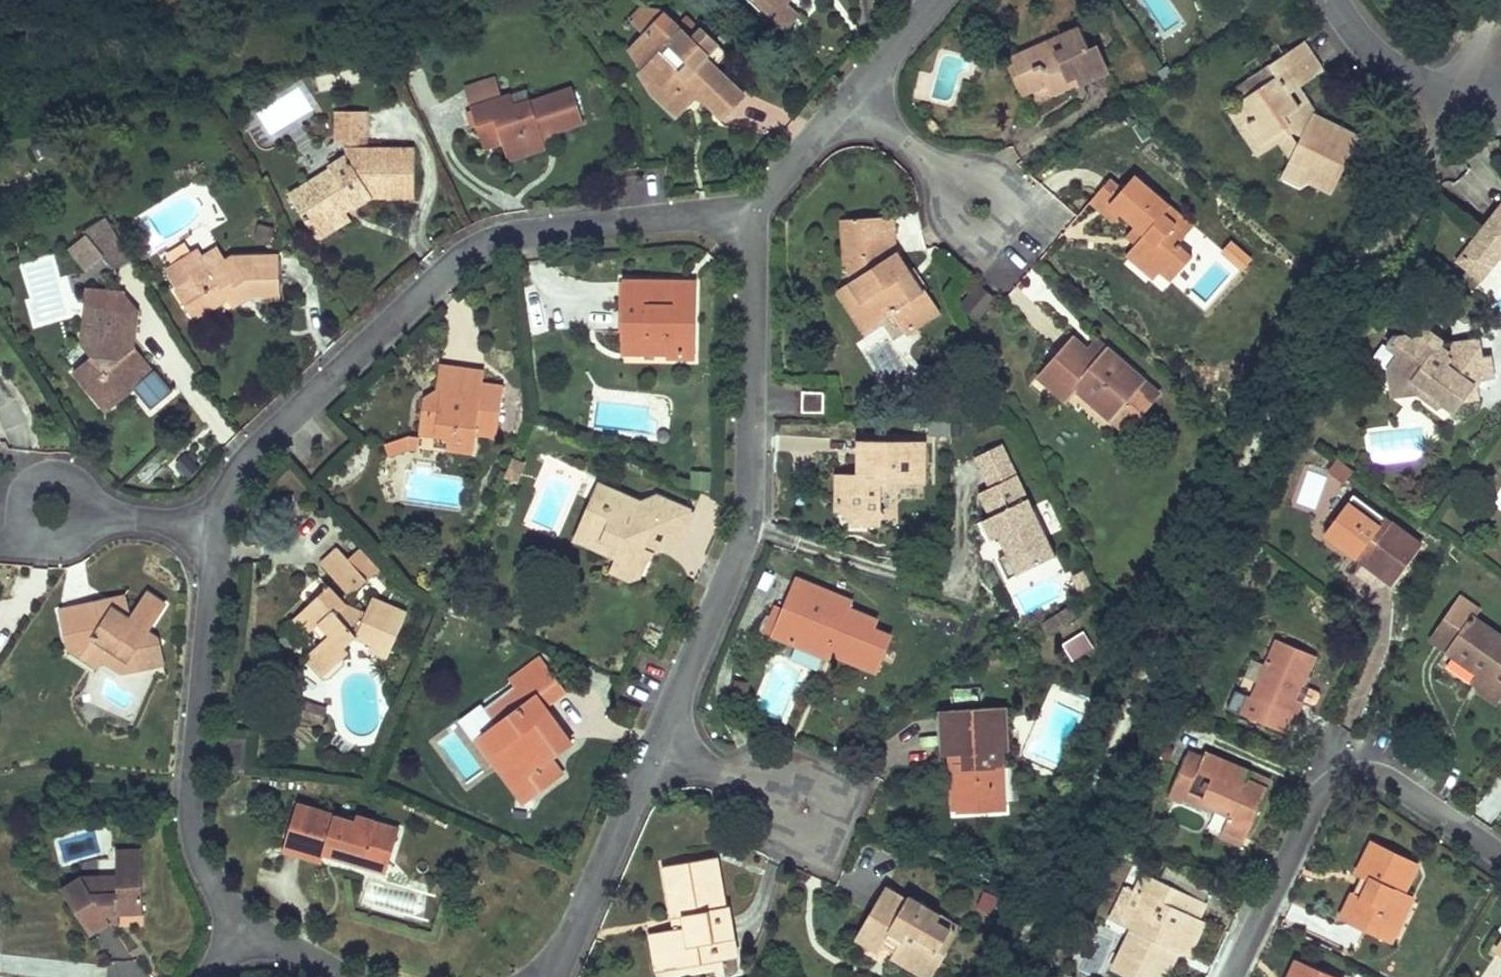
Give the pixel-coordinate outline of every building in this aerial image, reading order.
[(781,26),(796,11),(786,1),(787,0),(754,0),(781,26)] [(662,12),(643,8),(631,21),(645,33),(666,15),(662,12)] [(796,11),(781,26),(787,32),(802,16),(796,11)] [(705,101),(723,118),(746,96),(715,66),(729,54),(703,30),(693,39),(666,15),(645,33),(635,45),(653,62),(645,71),(661,87),(658,91),(682,114),(697,98),(693,94),(699,88),(705,95),(705,101)] [(1083,85),(1109,74),(1097,48),(1090,51),(1081,30),(1055,41),(1057,46),(1037,55),(1035,50),(1015,58),(1017,64),(1023,75),(1027,73),(1031,84),(1042,87),(1050,84),(1055,95),(1074,86),(1071,79),(1079,75),(1082,83),(1083,85)] [(1055,41),(1035,50),(1037,55),(1057,46),(1055,41)] [(1333,178),(1339,181),(1361,138),(1314,115),(1311,118),(1307,117),(1291,94),(1301,88),(1324,73),(1304,43),(1270,65),(1271,67),(1281,83),(1263,97),(1259,90),(1242,101),(1245,105),(1230,115),(1241,133),(1253,126),(1265,143),(1286,129),(1292,136),(1295,133),(1302,137),(1291,159),(1290,162),(1308,172),(1304,180),(1326,191),(1333,178)] [(631,50),(645,71),(653,62),(635,45),(631,50)] [(1011,66),(1024,95),(1042,87),(1031,84),(1027,73),(1023,75),(1017,64),(1011,66)] [(1271,67),(1235,91),(1242,101),(1259,90),(1263,97),(1281,83),(1271,67)] [(658,91),(661,87),(645,71),(641,75),(654,95),(658,91)] [(1071,79),(1074,86),(1082,83),(1079,75),(1071,79)] [(693,94),(697,98),(705,101),(705,95),(699,88),(693,94)] [(1316,111),(1301,88),(1291,94),(1307,117),(1311,118),(1314,115),(1316,111)] [(554,133),(584,123),(573,90),(518,108),(514,95),(472,109),(478,127),(497,120),(506,145),(511,160),(549,147),(548,144),(545,136),(554,133)] [(654,95),(678,117),(682,114),(658,91),(654,95)] [(332,169),(291,195),(313,231),(345,211),(344,209),(354,202),(357,208),(373,198),(414,198),(415,150),(367,150),(368,113),(339,113),(337,143),(348,144),(348,156),(331,167),(332,169)] [(497,120),(478,127),(487,152),(506,145),(497,120)] [(1253,126),(1241,133),(1258,159),(1280,145),(1291,159),(1302,137),(1295,133),(1292,136),(1286,129),(1265,143),(1253,126)] [(554,133),(545,136),(548,144),(557,141),(554,133)] [(348,144),(337,143),(323,153),(331,167),(348,156),(348,144)] [(1290,162),(1282,178),(1300,187),(1304,180),(1308,172),(1290,162)] [(1172,207),(1137,176),(1123,192),(1112,206),(1123,214),(1139,227),(1148,235),(1138,246),(1129,256),(1155,279),(1161,273),(1166,266),(1177,276),(1195,257),(1181,244),(1196,227),(1183,216),(1176,224),(1165,215),(1172,207)] [(1333,178),(1326,191),(1333,194),(1339,181),(1333,178)] [(1123,192),(1111,181),(1092,203),(1114,223),(1123,214),(1112,206),(1123,192)] [(345,211),(347,215),(357,208),(354,202),(344,209),(345,211)] [(1483,229),(1490,235),(1500,223),(1500,221),(1500,206),(1483,229)] [(1172,207),(1165,215),(1176,224),(1183,216),(1172,207)] [(345,211),(313,231),(318,240),(351,220),(347,215),(345,211)] [(873,219),(874,239),(884,238),(884,218),(873,219)] [(893,311),(908,332),(942,309),(927,289),(922,292),(909,271),(897,254),(897,238),(884,238),(874,239),(873,219),(844,219),(845,241),(851,241),(852,265),(860,276),(853,280),(867,298),(858,305),(872,325),(893,311)] [(114,268),(128,261),(109,220),(67,239),(81,270),(109,257),(114,268)] [(1483,229),(1459,262),(1482,281),(1500,258),(1500,224),(1500,223),(1490,235),(1483,229)] [(1139,227),(1129,238),(1138,246),(1148,235),(1139,227)] [(158,254),(165,266),(191,252),(184,240),(158,254)] [(199,254),(211,272),(230,260),(218,242),(199,254)] [(211,272),(178,292),(195,320),(229,299),(247,287),(253,297),(282,294),(281,255),(236,256),(230,260),(211,272)] [(1166,266),(1161,273),(1172,282),(1177,276),(1166,266)] [(909,271),(922,292),(927,289),(913,268),(909,271)] [(625,277),(623,351),(670,351),(670,356),(697,356),(697,285),(672,285),(672,277),(625,277)] [(672,277),(672,285),(697,285),(697,278),(672,277)] [(867,298),(853,280),(839,289),(865,330),(872,325),(858,305),(867,298)] [(995,299),(978,284),(961,302),(978,317),(995,299)] [(247,287),(229,299),(234,308),(253,297),(247,287)] [(84,310),(82,332),(88,338),(82,343),(93,357),(74,371),(95,397),(103,390),(114,405),(133,389),(151,411),(173,393),(155,371),(153,373),(139,355),(132,360),(128,355),(135,350),(137,347),(123,333),(126,313),(84,310)] [(137,347),(140,316),(126,313),(123,333),(137,347)] [(908,375),(891,347),(895,345),(883,326),(856,342),(885,389),(908,375)] [(1428,326),(1421,334),(1440,349),(1442,347),(1447,341),(1428,326)] [(1399,355),(1388,371),(1416,394),(1434,408),(1439,402),(1455,414),(1464,402),(1480,400),(1478,386),(1484,378),(1494,377),(1491,358),(1482,359),(1480,341),(1452,344),(1452,356),(1442,347),(1440,349),(1421,334),(1415,342),(1407,335),(1398,337),(1394,334),(1388,343),(1391,346),(1389,348),(1399,355)] [(1073,338),(1040,377),(1070,402),(1080,391),(1111,420),(1145,381),(1107,349),(1098,360),(1088,351),(1073,338)] [(1098,341),(1088,351),(1098,360),(1107,349),(1098,341)] [(135,350),(128,355),(132,360),(139,355),(135,350)] [(477,435),(498,438),(504,388),(482,386),(484,374),(440,368),(438,389),(441,394),(440,402),(424,401),(420,433),(436,436),(448,437),(447,448),(475,453),(477,435)] [(1416,394),(1388,371),(1392,397),(1416,394)] [(1145,381),(1111,420),(1128,433),(1161,396),(1145,381)] [(438,389),(424,401),(440,402),(441,394),(438,389)] [(103,390),(95,397),(106,411),(114,405),(103,390)] [(804,392),(803,412),(824,413),(825,393),(804,392)] [(436,436),(435,447),(447,448),(448,437),(436,436)] [(417,438),(385,439),(386,453),(417,452),(417,438)] [(896,484),(926,483),(925,441),(859,441),(860,468),(865,468),(865,473),(844,473),(844,494),(837,494),(838,512),(843,512),(854,520),(853,526),(880,526),(880,520),(885,516),(879,512),(879,491),(873,483),(879,478),(890,491),(896,484)] [(1002,445),(958,467),(993,540),(999,537),(1002,542),(1006,540),(1012,553),(1008,555),(1000,559),(1010,579),(1056,557),(1002,445)] [(525,464),(513,459),(509,469),(521,474),(525,464)] [(521,474),(509,469),(504,480),(516,485),(521,474)] [(873,483),(879,491),(890,491),(879,478),(873,483)] [(601,485),(594,501),(609,507),(616,491),(601,485)] [(609,507),(594,501),(582,530),(621,546),(616,557),(610,570),(629,580),(644,575),(652,556),(654,551),(643,546),(651,529),(667,536),(676,540),(684,524),(689,526),(695,513),(658,497),(642,503),(616,491),(609,507)] [(1354,496),(1329,527),(1353,546),(1358,540),(1364,545),(1355,557),(1393,585),(1422,547),(1354,496)] [(1329,527),(1324,534),(1355,557),(1364,545),(1358,540),(1353,546),(1329,527)] [(667,536),(651,529),(643,546),(654,551),(652,556),(661,549),(667,536)] [(621,546),(582,530),(577,540),(616,557),(621,546)] [(1006,540),(1002,542),(1008,555),(1012,553),(1006,540)] [(362,545),(348,558),(368,579),(382,566),(362,545)] [(339,549),(323,565),(351,595),(368,580),(368,579),(348,558),(339,549)] [(1355,557),(1352,561),(1389,589),(1393,585),(1355,557)] [(1085,572),(1075,577),(1084,596),(1094,590),(1085,572)] [(1075,577),(1067,581),(1077,601),(1084,596),(1075,577)] [(852,603),(797,580),(786,608),(774,634),(828,657),(832,649),(840,652),(839,655),(877,671),(891,638),(874,630),(878,621),(849,608),(852,603)] [(308,655),(327,674),(350,653),(345,647),(358,637),(373,644),(370,650),(388,659),(408,615),(372,599),(366,614),(349,607),(330,587),(293,620),(308,635),(321,622),(332,633),(308,655)] [(98,604),(64,610),(70,650),(90,647),(128,671),(143,669),(159,645),(146,637),(149,632),(164,603),(146,594),(133,620),(128,628),(110,617),(112,613),(98,604)] [(1430,640),(1477,673),(1486,680),(1480,687),(1477,691),(1496,704),(1500,696),(1500,637),(1475,617),(1478,611),(1461,598),(1430,640)] [(128,628),(133,620),(126,599),(98,604),(112,613),(110,617),(128,628)] [(1074,602),(1041,624),(1047,634),(1081,612),(1074,602)] [(779,605),(767,631),(774,634),(786,608),(779,605)] [(160,638),(149,632),(146,637),(159,645),(160,638)] [(1085,633),(1064,647),(1074,662),(1095,649),(1085,633)] [(1278,640),(1253,696),(1248,694),(1240,712),(1286,732),(1293,715),(1298,716),(1304,701),(1298,698),(1317,657),(1278,640)] [(159,645),(143,669),(163,665),(159,645)] [(90,647),(70,650),(99,669),(104,664),(121,674),(128,671),(90,647)] [(567,692),(547,666),(542,659),(513,680),(518,687),(519,688),(491,708),(501,722),(486,733),(521,781),(514,785),(526,802),(553,784),(541,767),(552,759),(573,745),(546,707),(567,692)] [(1477,673),(1472,681),(1480,687),(1486,680),(1477,673)] [(960,766),(962,811),(1005,808),(1002,749),(1008,749),(1005,709),(943,713),(945,751),(951,751),(964,751),(965,766),(960,766)] [(521,781),(486,733),(480,737),(514,785),(521,781)] [(1189,750),(1186,755),(1200,762),(1203,756),(1189,750)] [(951,751),(954,811),(962,811),(960,766),(965,766),(964,751),(951,751)] [(1186,755),(1169,793),(1189,791),(1230,810),(1228,816),(1223,828),(1246,837),(1266,789),(1247,780),(1250,772),(1233,764),(1231,769),(1220,765),(1223,759),(1205,751),(1203,756),(1200,762),(1186,755)] [(552,759),(541,767),(553,784),(565,776),(552,759)] [(1223,759),(1220,765),(1231,769),(1233,764),(1223,759)] [(1250,772),(1247,780),(1266,789),(1270,781),(1250,772)] [(1189,791),(1169,793),(1184,800),(1186,796),(1228,816),(1230,810),(1189,791)] [(356,823),(299,805),(285,849),(323,861),(325,854),(367,867),(371,854),(392,861),(401,831),(357,817),(356,823)] [(1223,828),(1219,836),(1241,846),(1246,837),(1223,828)] [(1370,880),(1352,919),(1384,934),(1391,917),(1400,922),(1412,898),(1402,893),(1418,864),(1373,843),(1357,874),(1362,877),(1370,880)] [(84,874),(63,888),(92,935),(111,924),(110,914),(119,915),(143,915),(142,849),(117,849),(118,874),(84,874)] [(371,854),(367,867),(388,873),(392,861),(371,854)] [(725,907),(716,857),(667,865),(675,919),(687,916),(689,928),(677,930),(664,932),(670,970),(719,962),(716,945),(735,941),(729,906),(725,907)] [(1136,892),(1148,898),(1133,927),(1114,968),(1131,976),(1160,976),(1174,947),(1182,951),(1185,953),(1200,920),(1194,917),(1201,903),(1145,874),(1136,892)] [(1362,877),(1344,916),(1352,919),(1370,880),(1362,877)] [(905,898),(887,888),(856,938),(879,951),(883,944),(887,937),(901,946),(897,953),(928,970),(940,950),(946,953),(958,933),(938,922),(943,915),(907,894),(905,898)] [(1136,892),(1121,922),(1133,927),(1148,898),(1136,892)] [(1201,903),(1194,917),(1200,920),(1207,906),(1201,903)] [(110,914),(111,924),(120,924),(119,915),(110,914)] [(963,926),(943,915),(938,922),(958,933),(963,926)] [(675,919),(677,930),(689,928),(687,916),(675,919)] [(1391,917),(1384,934),(1393,938),(1400,922),(1391,917)] [(1200,920),(1185,953),(1191,956),(1207,923),(1200,920)] [(654,933),(661,971),(670,970),(664,932),(654,933)] [(887,937),(883,944),(897,953),(901,946),(887,937)] [(716,945),(719,962),(738,958),(735,941),(716,945)] [(1160,976),(1169,976),(1182,951),(1174,947),(1160,976)] [(893,959),(924,976),(934,976),(946,953),(940,950),(928,970),(897,953),(893,959)] [(1289,976),(1335,976),(1297,959),(1289,976)]
